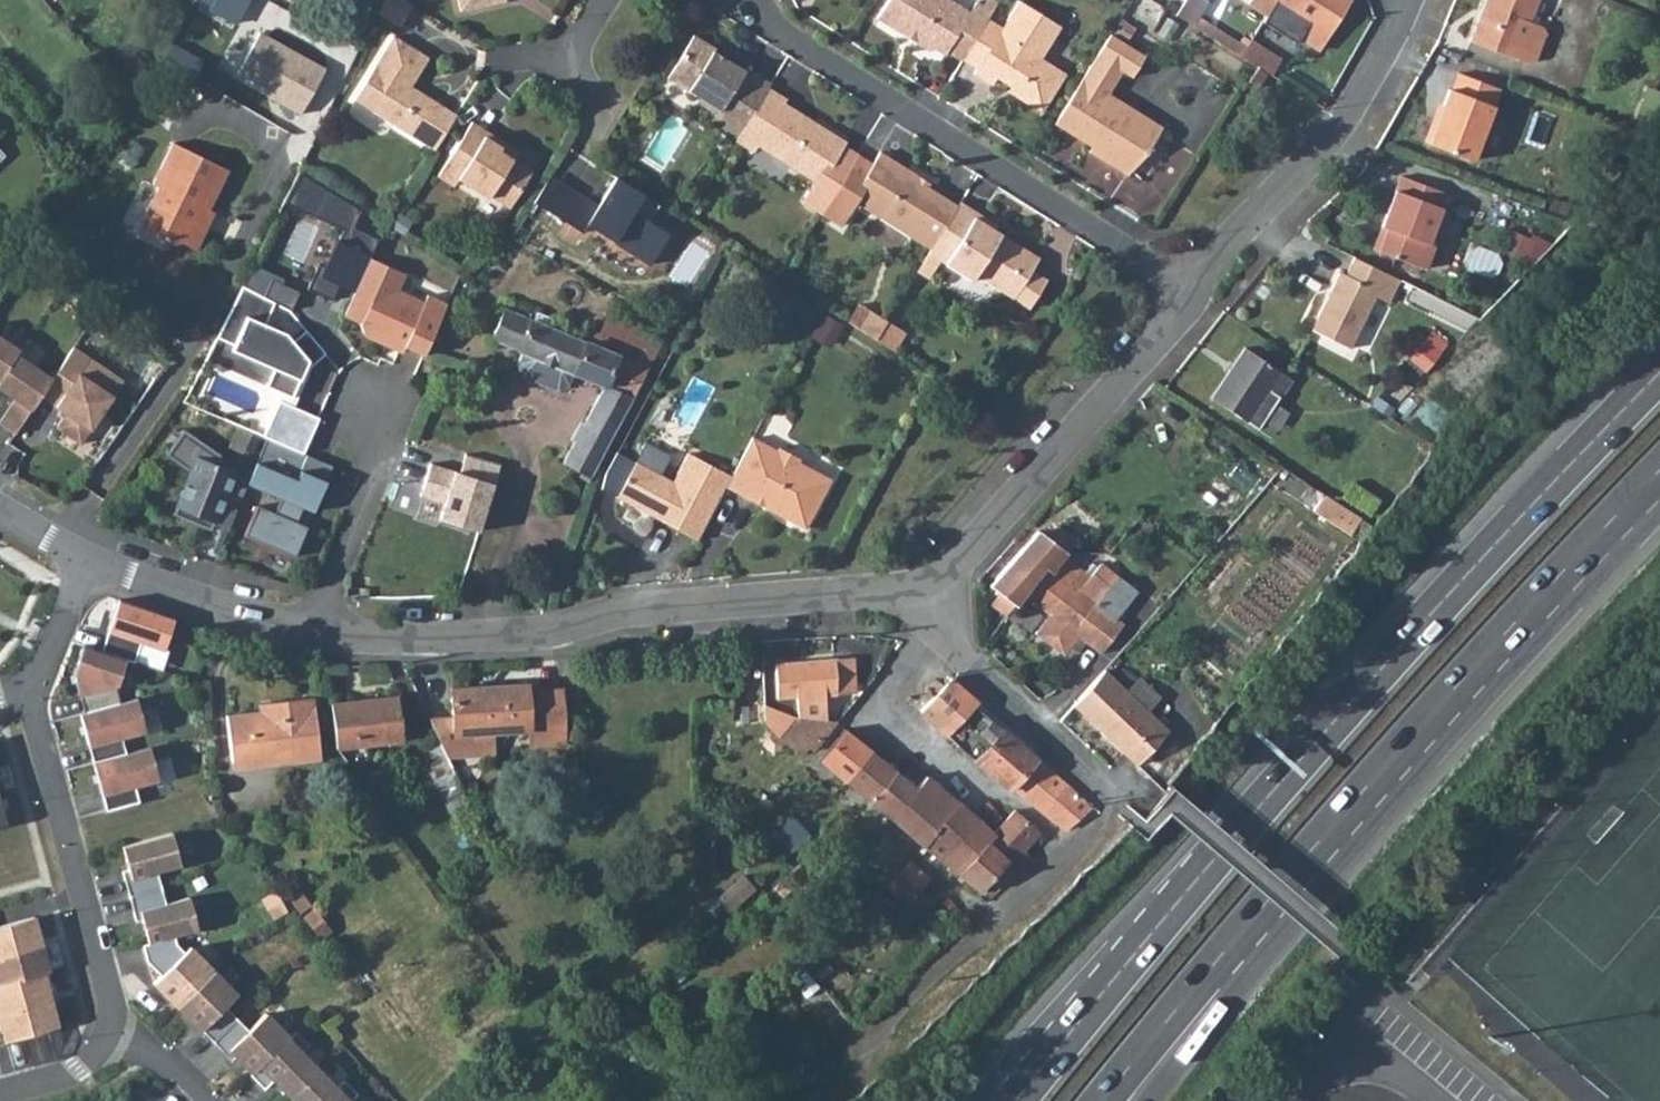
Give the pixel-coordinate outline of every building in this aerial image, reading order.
[(239,21),(251,0),(204,0),(239,21)] [(399,26),(412,4),(406,0),(384,0),(378,13),(399,26)] [(495,2),(496,0),(445,0),(447,9),(495,2)] [(958,58),(958,57),(983,17),(988,10),(978,4),(971,0),(964,10),(948,0),(884,0),(874,17),(923,47),(932,46),(941,52),(943,49),(958,58)] [(973,66),(969,72),(987,83),(990,76),(1011,88),(1014,95),(1034,108),(1058,69),(1035,55),(1054,23),(1016,0),(1013,0),(997,25),(973,66)] [(978,4),(988,10),(993,2),(991,0),(980,0),(978,4)] [(1176,17),(1191,27),(1197,18),(1207,2),(1203,0),(1187,0),(1176,17)] [(1265,18),(1275,2),(1276,0),(1250,0),(1247,6),(1265,18)] [(1275,2),(1329,36),(1350,2),(1347,0),(1276,0),(1275,2)] [(1472,47),(1516,63),(1530,28),(1540,0),(1490,0),(1472,47)] [(983,17),(958,57),(973,66),(997,25),(983,17)] [(1197,18),(1191,27),(1239,58),(1245,48),(1197,18)] [(1530,28),(1516,63),(1527,67),(1536,64),(1545,39),(1541,32),(1530,28)] [(1106,29),(1093,50),(1119,66),(1128,72),(1142,51),(1106,29)] [(325,69),(260,34),(238,73),(304,108),(325,69)] [(691,99),(716,114),(720,107),(744,122),(766,86),(768,82),(743,65),(740,68),(725,58),(723,62),(710,55),(714,48),(694,35),(668,77),(689,89),(691,99)] [(355,100),(434,150),(457,113),(412,84),(428,58),(393,37),(355,100)] [(1245,48),(1239,58),(1251,65),(1252,65),(1262,72),(1265,74),(1276,57),(1250,41),(1245,48)] [(1093,50),(1050,118),(1088,142),(1096,141),(1103,145),(1097,154),(1123,170),(1142,149),(1159,122),(1105,88),(1119,66),(1093,50)] [(1262,72),(1252,65),(1242,81),(1252,87),(1262,72)] [(1440,116),(1429,147),(1473,163),(1498,94),(1457,79),(1456,82),(1456,84),(1451,95),(1448,94),(1440,116)] [(736,135),(733,139),(751,151),(756,143),(812,178),(800,197),(820,210),(856,152),(841,144),(844,140),(782,102),(785,97),(766,86),(744,122),(736,135)] [(716,114),(712,120),(736,135),(744,122),(720,107),(716,114)] [(472,121),(439,176),(454,186),(459,178),(487,195),(489,192),(510,204),(531,169),(499,150),(504,141),(472,121)] [(158,182),(140,220),(176,238),(184,234),(201,241),(210,223),(202,219),(228,166),(173,139),(153,179),(158,182)] [(1088,142),(1085,147),(1097,154),(1103,145),(1096,141),(1088,142)] [(657,206),(570,150),(533,207),(582,238),(589,229),(650,268),(670,238),(646,222),(657,206)] [(916,174),(878,150),(870,162),(856,152),(820,210),(840,223),(853,200),(927,247),(955,203),(914,177),(916,174)] [(1406,171),(1385,221),(1390,224),(1382,246),(1428,264),(1438,240),(1432,237),(1451,189),(1406,171)] [(300,175),(285,204),(349,234),(358,213),(300,175)] [(927,247),(926,249),(971,277),(979,273),(1011,294),(1029,265),(1034,258),(1019,249),(1018,243),(993,226),(996,222),(958,198),(955,203),(927,247)] [(1315,231),(1302,247),(1310,254),(1321,243),(1324,239),(1315,231)] [(1387,272),(1353,257),(1346,275),(1339,272),(1313,330),(1353,348),(1376,296),(1389,301),(1400,278),(1387,272)] [(369,258),(344,314),(361,321),(360,324),(364,334),(387,344),(394,341),(424,354),(446,304),(427,294),(423,304),(393,290),(394,286),(398,285),(403,273),(369,258)] [(1029,265),(1011,294),(1026,303),(1043,274),(1029,265)] [(275,304),(243,288),(217,340),(258,357),(255,363),(273,370),(266,388),(291,399),(306,364),(307,361),(291,342),(285,335),(264,326),(275,304)] [(854,324),(872,335),(884,316),(866,305),(854,324)] [(504,306),(491,338),(516,350),(518,352),(568,373),(599,385),(582,419),(579,417),(569,437),(572,439),(562,460),(582,471),(580,476),(586,480),(653,366),(586,339),(504,306)] [(591,329),(586,339),(653,366),(664,339),(610,316),(602,333),(591,329)] [(884,316),(872,335),(890,347),(902,327),(884,316)] [(1423,381),(1450,341),(1432,329),(1405,370),(1423,381)] [(307,361),(306,364),(311,365),(325,354),(305,330),(291,342),(307,361)] [(18,358),(21,354),(0,337),(0,382),(18,358)] [(52,379),(40,398),(64,416),(56,431),(83,447),(123,381),(72,347),(52,379)] [(1246,348),(1214,399),(1262,430),(1294,379),(1246,348)] [(568,373),(518,352),(513,363),(518,374),(551,387),(564,381),(568,373)] [(18,358),(0,382),(0,395),(12,405),(0,422),(0,423),(14,434),(40,398),(52,379),(18,358)] [(279,402),(264,438),(267,439),(304,454),(319,419),(279,402)] [(225,496),(241,502),(248,484),(251,477),(219,464),(223,455),(187,430),(169,455),(192,471),(175,513),(212,528),(216,517),(225,496)] [(730,475),(724,485),(801,524),(826,476),(795,459),(797,455),(775,444),(772,447),(750,436),(730,475)] [(304,454),(267,439),(258,463),(298,480),(302,471),(308,456),(304,454)] [(615,496),(696,538),(724,485),(730,475),(686,452),(671,481),(632,462),(615,496)] [(442,524),(479,536),(501,466),(464,454),(458,474),(430,465),(420,498),(447,507),(442,524)] [(334,466),(308,456),(302,471),(327,482),(334,466)] [(327,482),(302,471),(298,480),(258,463),(251,477),(248,484),(283,498),(276,514),(258,507),(245,536),(296,557),(308,528),(293,522),(299,506),(314,512),(327,482)] [(1279,469),(1267,482),(1291,497),(1313,508),(1326,494),(1290,473),(1280,468),(1279,469)] [(1326,494),(1313,508),(1352,530),(1364,516),(1326,494)] [(225,496),(216,517),(232,524),(241,502),(225,496)] [(1045,570),(1050,573),(1064,557),(1066,554),(1077,540),(1059,526),(1041,532),(1036,529),(991,584),(1001,593),(991,603),(1006,616),(1015,605),(1024,595),(1045,570)] [(1045,570),(1024,595),(1050,615),(1035,634),(1064,657),(1070,649),(1075,653),(1084,643),(1100,655),(1120,630),(1112,623),(1137,591),(1118,577),(1102,564),(1090,578),(1064,557),(1050,573),(1045,570)] [(175,616),(120,597),(101,648),(126,657),(134,660),(141,638),(164,646),(175,616)] [(117,683),(126,657),(101,648),(83,643),(73,672),(74,672),(84,711),(120,702),(115,683),(117,683)] [(798,698),(800,721),(818,721),(827,721),(827,695),(856,692),(853,656),(777,663),(779,698),(798,698)] [(1104,673),(1073,705),(1135,764),(1167,730),(1104,673)] [(935,695),(922,710),(950,736),(967,716),(976,706),(980,700),(951,676),(944,685),(935,695)] [(927,684),(927,688),(935,695),(944,685),(940,677),(937,676),(932,677),(929,680),(927,684)] [(528,698),(528,685),(450,688),(451,717),(427,718),(436,736),(445,756),(476,754),(476,732),(490,731),(529,730),(528,698)] [(909,699),(922,710),(935,695),(927,688),(909,697),(909,699)] [(270,708),(225,712),(230,760),(291,753),(292,760),(318,758),(311,696),(287,698),(269,700),(270,708)] [(397,696),(332,702),(335,744),(336,748),(355,746),(402,741),(397,696)] [(145,728),(137,697),(120,702),(84,711),(80,712),(94,761),(126,753),(122,735),(145,728)] [(566,729),(565,697),(528,698),(529,730),(566,729)] [(976,706),(967,716),(986,732),(995,723),(976,706)] [(793,733),(764,715),(764,719),(803,744),(805,741),(793,733)] [(803,744),(764,719),(764,722),(768,726),(797,753),(803,744)] [(799,721),(793,733),(805,741),(810,743),(827,721),(818,721),(800,721),(799,721)] [(984,744),(973,756),(1000,782),(1006,787),(1009,787),(1012,784),(1036,757),(999,726),(984,744)] [(820,759),(846,780),(872,749),(846,728),(820,759)] [(566,747),(566,729),(529,730),(530,748),(566,747)] [(490,731),(476,732),(476,754),(490,754),(490,731)] [(445,756),(436,736),(418,745),(433,776),(451,768),(445,756)] [(158,777),(150,746),(126,753),(94,761),(107,810),(140,801),(135,783),(158,777)] [(872,749),(846,780),(872,801),(896,770),(872,749)] [(1036,757),(1012,784),(1044,811),(1068,829),(1090,808),(1080,797),(1078,793),(1062,779),(1036,757)] [(896,770),(872,801),(893,819),(918,788),(917,787),(896,770)] [(918,788),(893,819),(936,855),(943,860),(977,819),(926,776),(917,787),(918,788)] [(805,803),(792,815),(804,828),(817,817),(805,803)] [(977,819),(943,860),(980,891),(994,874),(1006,884),(1033,859),(1024,849),(1040,831),(1015,811),(1014,811),(994,834),(977,819)] [(123,871),(130,896),(163,887),(158,871),(182,864),(173,832),(140,841),(123,846),(129,869),(123,871)] [(910,863),(899,873),(920,891),(929,879),(910,863)] [(888,885),(909,903),(920,891),(899,873),(888,885)] [(718,899),(730,913),(756,889),(744,876),(718,899)] [(167,903),(163,887),(130,896),(137,921),(143,919),(149,943),(175,935),(199,929),(190,897),(167,903)] [(34,917),(0,926),(0,1026),(4,1040),(57,1025),(43,972),(48,971),(34,917)] [(155,983),(178,1006),(214,970),(191,946),(185,951),(177,944),(175,935),(149,943),(143,944),(148,961),(162,975),(155,983)] [(214,1042),(237,1018),(226,1006),(238,994),(214,970),(178,1006),(201,1030),(214,1042)] [(253,1073),(290,1037),(266,1013),(249,1030),(237,1018),(214,1042),(232,1060),(236,1055),(253,1073)] [(292,1098),(320,1070),(303,1052),(310,1045),(296,1031),(290,1037),(253,1073),(251,1075),(265,1089),(274,1080),(292,1098)] [(320,1070),(292,1098),(295,1100),(352,1100),(359,1094),(345,1080),(337,1088),(320,1070)]
